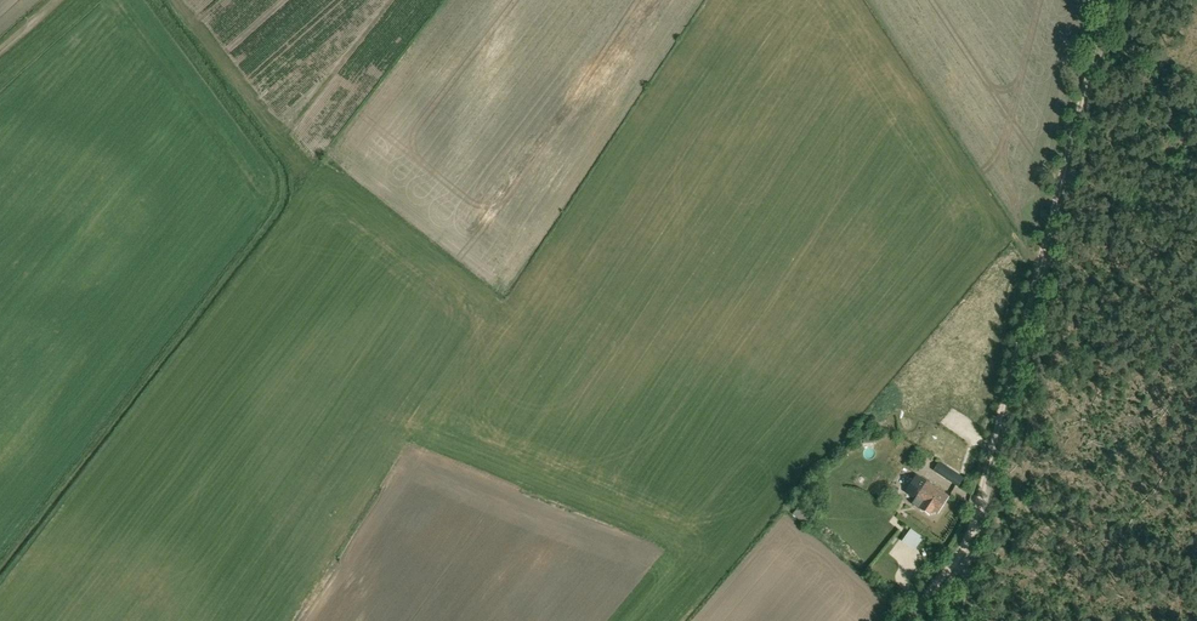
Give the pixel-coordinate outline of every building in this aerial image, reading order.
[(964,478),(954,472),(939,463),(934,472),(948,481),(958,487),(964,478)] [(832,479),(825,487),(832,493),(839,486),(832,479)] [(938,514),(949,497),(927,482),(915,499),(923,504),(919,509),(930,516),(933,511),(938,514)]
